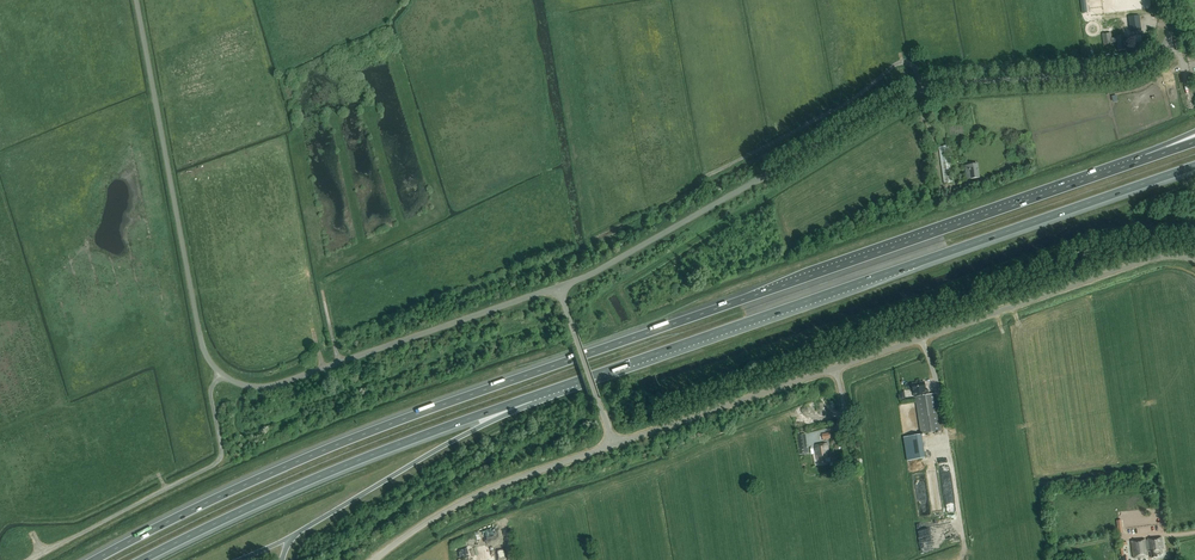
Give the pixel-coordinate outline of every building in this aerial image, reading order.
[(1084,24),(1091,23),(1090,14),(1083,15),(1084,24)] [(1140,17),(1129,18),(1131,33),(1141,31),(1140,17)] [(1118,51),(1126,50),(1125,41),(1124,41),(1124,37),(1112,39),(1111,32),(1102,34),(1104,45),(1111,44),(1111,43),(1117,42),(1118,51)] [(967,180),(980,178),(978,164),(965,166),(967,180)] [(914,392),(915,397),(916,397),(921,435),(942,431),(936,394),(926,395),(926,390),(925,382),(912,384),(914,392)] [(806,434),(798,435),(800,449),(799,449),(800,454),(808,453),(806,434)] [(825,458),(830,458),(829,453),(827,443),(815,445),(818,460),(819,460),(820,463),(826,462),(825,458)] [(1162,550),(1164,550),(1162,538),(1131,542),(1134,558),(1148,556),(1148,553),(1151,553),(1152,559),(1157,558),(1157,554),(1163,554),(1162,550)]
